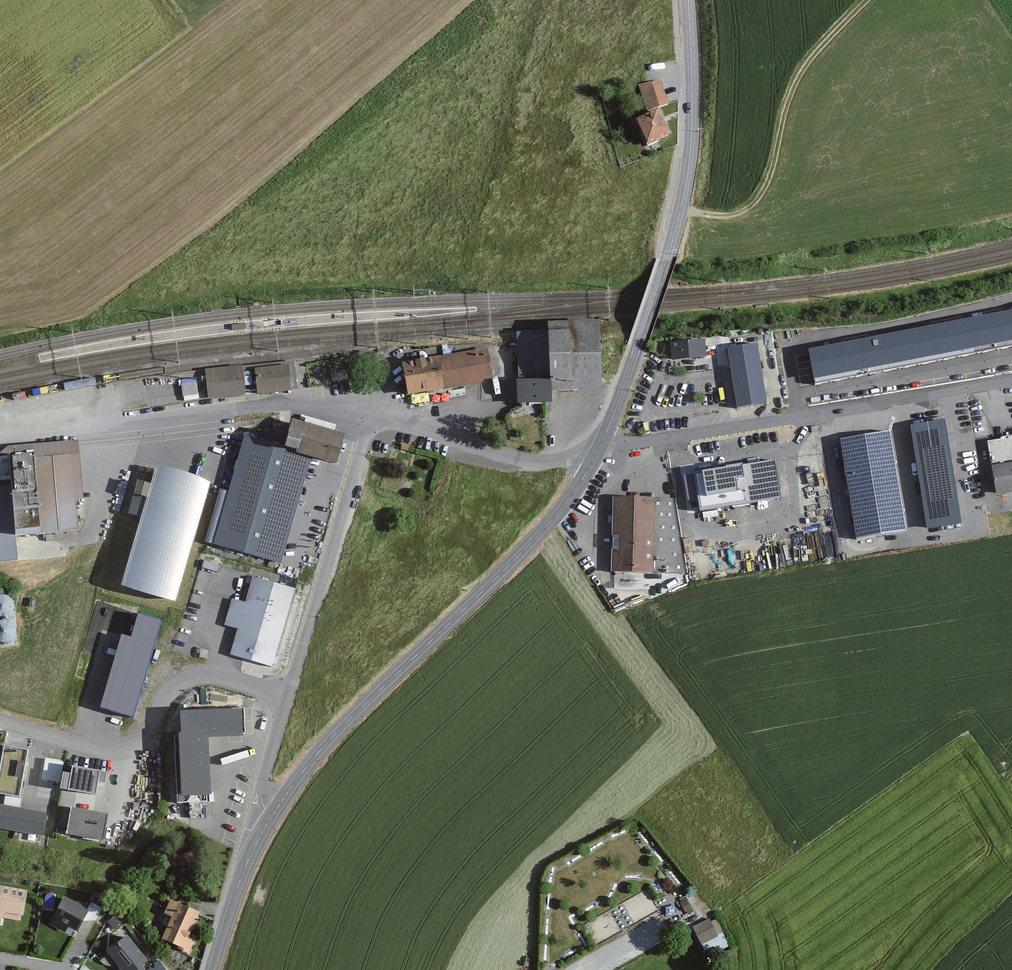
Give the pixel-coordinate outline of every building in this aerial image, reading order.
[(647,112),(668,104),(659,81),(638,89),(647,112)] [(657,112),(638,121),(648,143),(668,133),(657,112)] [(809,349),(814,378),(1011,340),(1011,309),(809,349)] [(601,326),(514,329),(517,403),(552,401),(552,390),(603,388),(601,326)] [(703,340),(671,343),(672,358),(705,355),(703,340)] [(756,344),(728,348),(737,406),(765,401),(756,344)] [(487,350),(405,365),(410,394),(448,388),(482,381),(481,376),(491,374),(487,350)] [(289,364),(255,368),(258,394),(292,390),(289,364)] [(245,394),(242,365),(205,369),(208,398),(245,394)] [(198,395),(195,375),(181,378),(184,398),(198,395)] [(295,418),(288,443),(335,457),(342,432),(295,418)] [(945,419),(910,424),(927,528),(962,523),(945,419)] [(860,435),(840,438),(856,538),(906,530),(890,430),(860,435)] [(313,454),(245,435),(214,543),(281,563),(313,454)] [(989,440),(997,491),(1011,488),(1011,436),(989,440)] [(79,529),(72,455),(0,462),(0,563),(20,561),(18,535),(79,529)] [(693,472),(700,511),(781,497),(775,459),(693,472)] [(205,492),(157,479),(127,585),(173,597),(205,492)] [(654,573),(657,497),(617,496),(614,571),(654,573)] [(686,499),(688,511),(697,510),(695,497),(686,499)] [(295,589),(253,576),(230,654),(272,667),(295,589)] [(18,638),(12,594),(0,596),(0,640),(18,638)] [(138,613),(131,636),(121,634),(100,707),(133,717),(162,619),(138,613)] [(241,731),(240,706),(181,709),(182,730),(180,730),(181,735),(175,736),(179,798),(205,797),(205,790),(210,790),(207,733),(241,731)] [(5,743),(0,770),(0,787),(19,791),(27,746),(5,743)] [(62,761),(46,758),(43,777),(59,780),(62,761)] [(72,770),(64,768),(61,783),(95,789),(97,777),(104,778),(106,768),(73,762),(72,770)] [(0,803),(0,825),(42,832),(46,811),(0,803)] [(107,812),(72,805),(68,830),(103,836),(107,812)] [(1,923),(2,915),(23,919),(28,891),(1,886),(0,889),(0,923),(1,923)] [(631,921),(658,909),(649,887),(621,900),(631,921)] [(681,902),(686,910),(687,910),(689,913),(693,911),(685,896),(681,898),(682,901),(681,902)] [(86,910),(61,897),(47,923),(71,937),(86,910)] [(198,911),(171,899),(166,910),(173,914),(164,935),(181,943),(179,946),(189,950),(194,939),(187,936),(198,911)] [(121,911),(107,921),(114,929),(127,918),(121,911)] [(709,919),(693,926),(701,942),(723,932),(717,918),(710,921),(709,919)] [(127,933),(108,949),(125,969),(132,969),(147,958),(127,933)] [(160,961),(154,963),(155,967),(147,969),(167,969),(160,961)]
